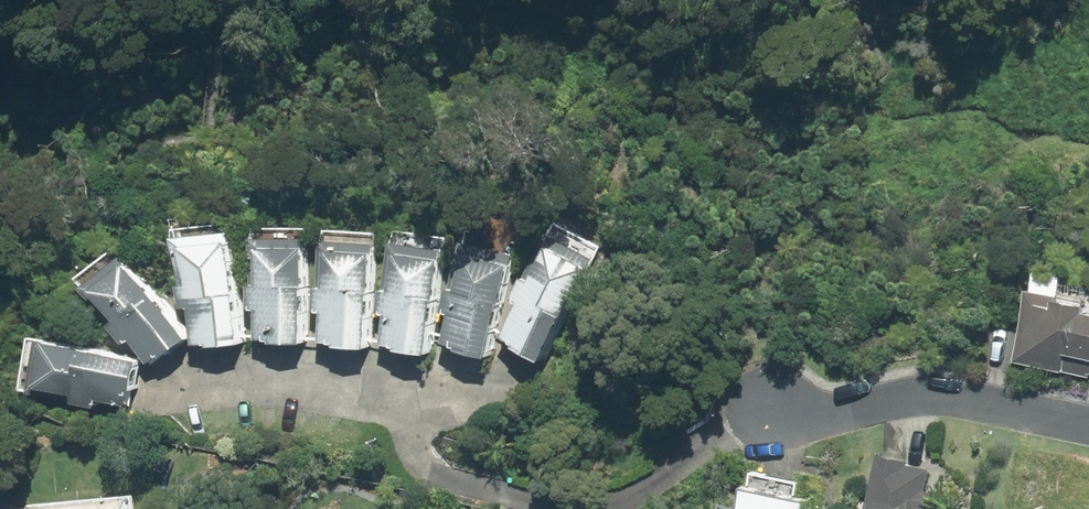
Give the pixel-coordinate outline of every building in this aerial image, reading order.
[(254,345),(300,346),(302,234),(256,233),(255,286),(247,286),(246,311),(255,311),(254,345)] [(192,350),(237,345),(225,234),(180,238),(185,286),(176,287),(179,311),(187,310),(192,350)] [(317,348),(363,351),(370,246),(317,243),(312,315),(320,316),(317,348)] [(437,251),(386,244),(377,316),(383,317),(378,350),(423,356),(437,251)] [(539,364),(586,270),(545,250),(528,282),(520,278),(509,301),(517,305),(498,344),(539,364)] [(484,360),(506,266),(461,256),(453,292),(445,290),(439,315),(447,317),(439,350),(484,360)] [(146,369),(185,341),(123,257),(79,290),(91,305),(96,301),(112,323),(107,327),(121,347),(127,342),(146,369)] [(1010,363),(1088,380),(1088,375),(1088,376),(1088,316),(1080,314),(1082,304),(1026,292),(1010,363)] [(135,363),(40,343),(31,388),(71,397),(69,405),(95,410),(96,402),(126,408),(135,363)] [(875,457),(865,508),(948,508),(934,506),(936,495),(924,493),(929,468),(875,457)] [(734,508),(806,508),(807,504),(738,491),(734,508)]
